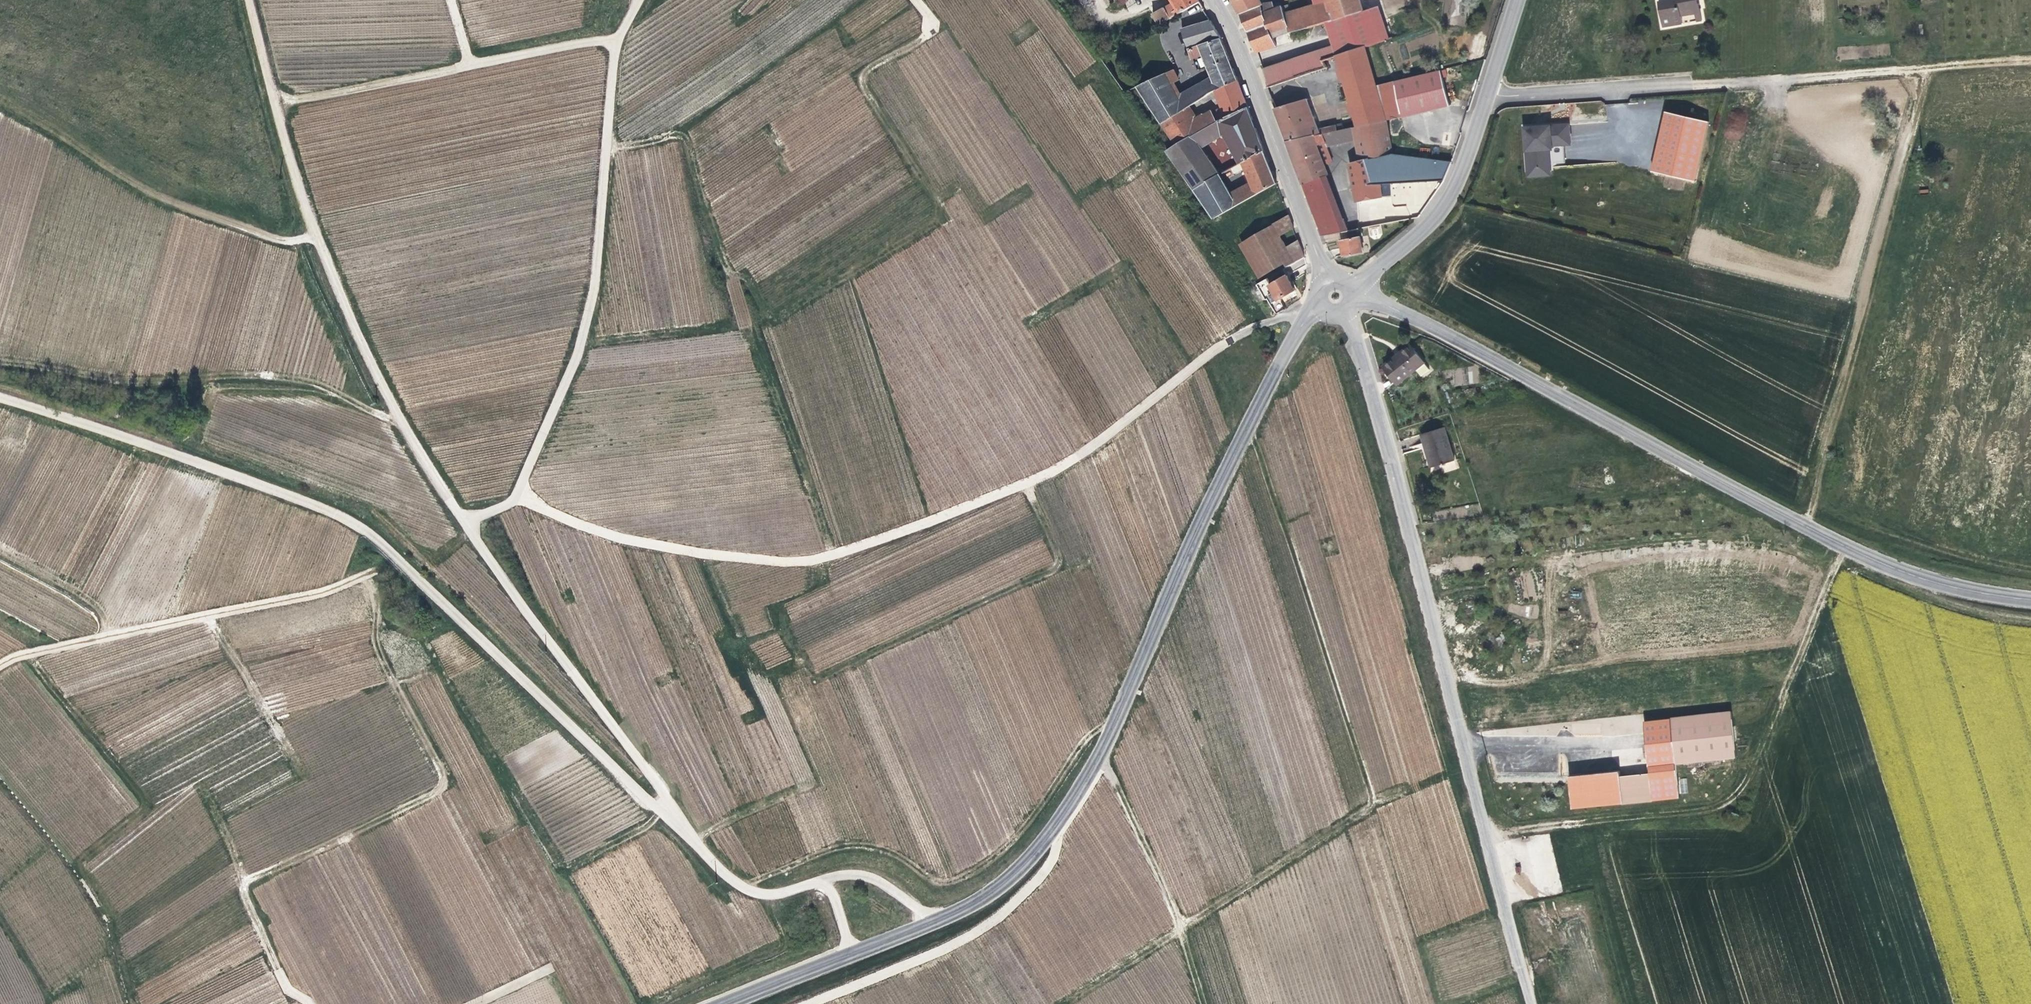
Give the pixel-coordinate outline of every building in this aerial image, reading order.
[(1159,25),(1199,2),(1198,0),(1172,0),(1174,3),(1154,14),(1159,25)] [(1240,13),(1239,14),(1257,52),(1277,47),(1272,32),(1288,27),(1289,33),(1310,28),(1309,27),(1326,23),(1334,20),(1330,5),(1292,16),(1290,12),(1287,5),(1276,9),(1272,3),(1262,5),(1260,0),(1233,0),(1240,13)] [(1334,20),(1362,12),(1359,0),(1328,0),(1329,1),(1330,5),(1334,20)] [(1661,28),(1680,26),(1679,18),(1686,17),(1699,15),(1697,0),(1673,0),(1674,5),(1669,6),(1669,3),(1657,5),(1661,28)] [(1315,5),(1290,12),(1292,16),(1330,5),(1329,1),(1315,5)] [(1334,20),(1326,23),(1333,45),(1337,57),(1365,47),(1378,42),(1369,10),(1362,12),(1334,20)] [(1700,24),(1699,15),(1686,17),(1687,25),(1700,24)] [(1138,86),(1161,123),(1184,109),(1190,106),(1211,92),(1216,90),(1238,80),(1225,47),(1221,38),(1211,22),(1183,30),(1191,58),(1203,55),(1213,78),(1182,95),(1177,97),(1171,85),(1165,74),(1158,57),(1146,63),(1153,79),(1138,86)] [(1264,71),(1269,88),(1326,68),(1323,61),(1337,57),(1333,45),(1264,71)] [(1365,47),(1337,57),(1340,65),(1357,127),(1386,121),(1392,121),(1403,118),(1396,82),(1377,87),(1365,47)] [(1323,61),(1326,68),(1327,69),(1340,65),(1337,57),(1323,61)] [(1183,66),(1165,74),(1171,85),(1176,82),(1188,77),(1183,66)] [(1449,107),(1440,70),(1396,82),(1403,118),(1449,107)] [(1249,108),(1238,80),(1216,90),(1224,112),(1215,117),(1212,111),(1204,115),(1202,115),(1197,118),(1191,122),(1198,133),(1219,122),(1249,108)] [(1177,97),(1182,95),(1176,82),(1171,85),(1177,97)] [(1307,98),(1272,109),(1284,142),(1313,135),(1319,134),(1307,98)] [(1190,106),(1184,109),(1191,122),(1197,118),(1190,106)] [(1175,146),(1166,152),(1193,190),(1219,176),(1200,149),(1227,134),(1244,162),(1265,151),(1249,108),(1219,122),(1198,133),(1175,146)] [(1184,109),(1161,123),(1175,146),(1198,133),(1191,122),(1184,109)] [(1710,121),(1668,111),(1653,171),(1697,181),(1710,121)] [(1392,149),(1386,121),(1357,127),(1351,128),(1356,154),(1368,156),(1367,158),(1368,160),(1380,158),(1392,149)] [(1529,168),(1552,167),(1555,167),(1555,163),(1566,162),(1565,144),(1572,144),(1571,123),(1527,126),(1529,168)] [(1313,135),(1284,142),(1302,185),(1327,176),(1329,176),(1325,165),(1332,162),(1322,133),(1319,134),(1313,135)] [(1219,176),(1193,190),(1213,219),(1277,184),(1265,151),(1244,162),(1231,169),(1234,174),(1246,168),(1252,183),(1230,195),(1219,176)] [(1450,162),(1417,157),(1398,155),(1393,155),(1380,158),(1368,160),(1367,158),(1363,159),(1370,183),(1381,183),(1442,179),(1450,162)] [(1370,183),(1363,159),(1347,164),(1353,202),(1382,198),(1381,183),(1370,183)] [(1552,174),(1552,167),(1529,168),(1530,175),(1552,174)] [(1302,185),(1321,236),(1347,230),(1327,176),(1302,185)] [(1294,229),(1289,216),(1239,245),(1259,280),(1285,265),(1286,267),(1305,257),(1299,242),(1285,249),(1280,237),(1294,229)] [(1361,236),(1342,240),(1345,257),(1364,253),(1361,236)] [(1275,294),(1269,297),(1274,303),(1296,290),(1284,269),(1267,278),(1275,294)] [(1383,365),(1398,382),(1424,359),(1408,341),(1383,365)] [(1421,432),(1431,466),(1453,461),(1443,426),(1421,432)] [(1444,464),(1446,471),(1457,468),(1455,461),(1444,464)] [(1568,776),(1570,809),(1677,800),(1675,766),(1735,760),(1731,714),(1644,723),(1649,775),(1619,778),(1619,773),(1568,776)]
